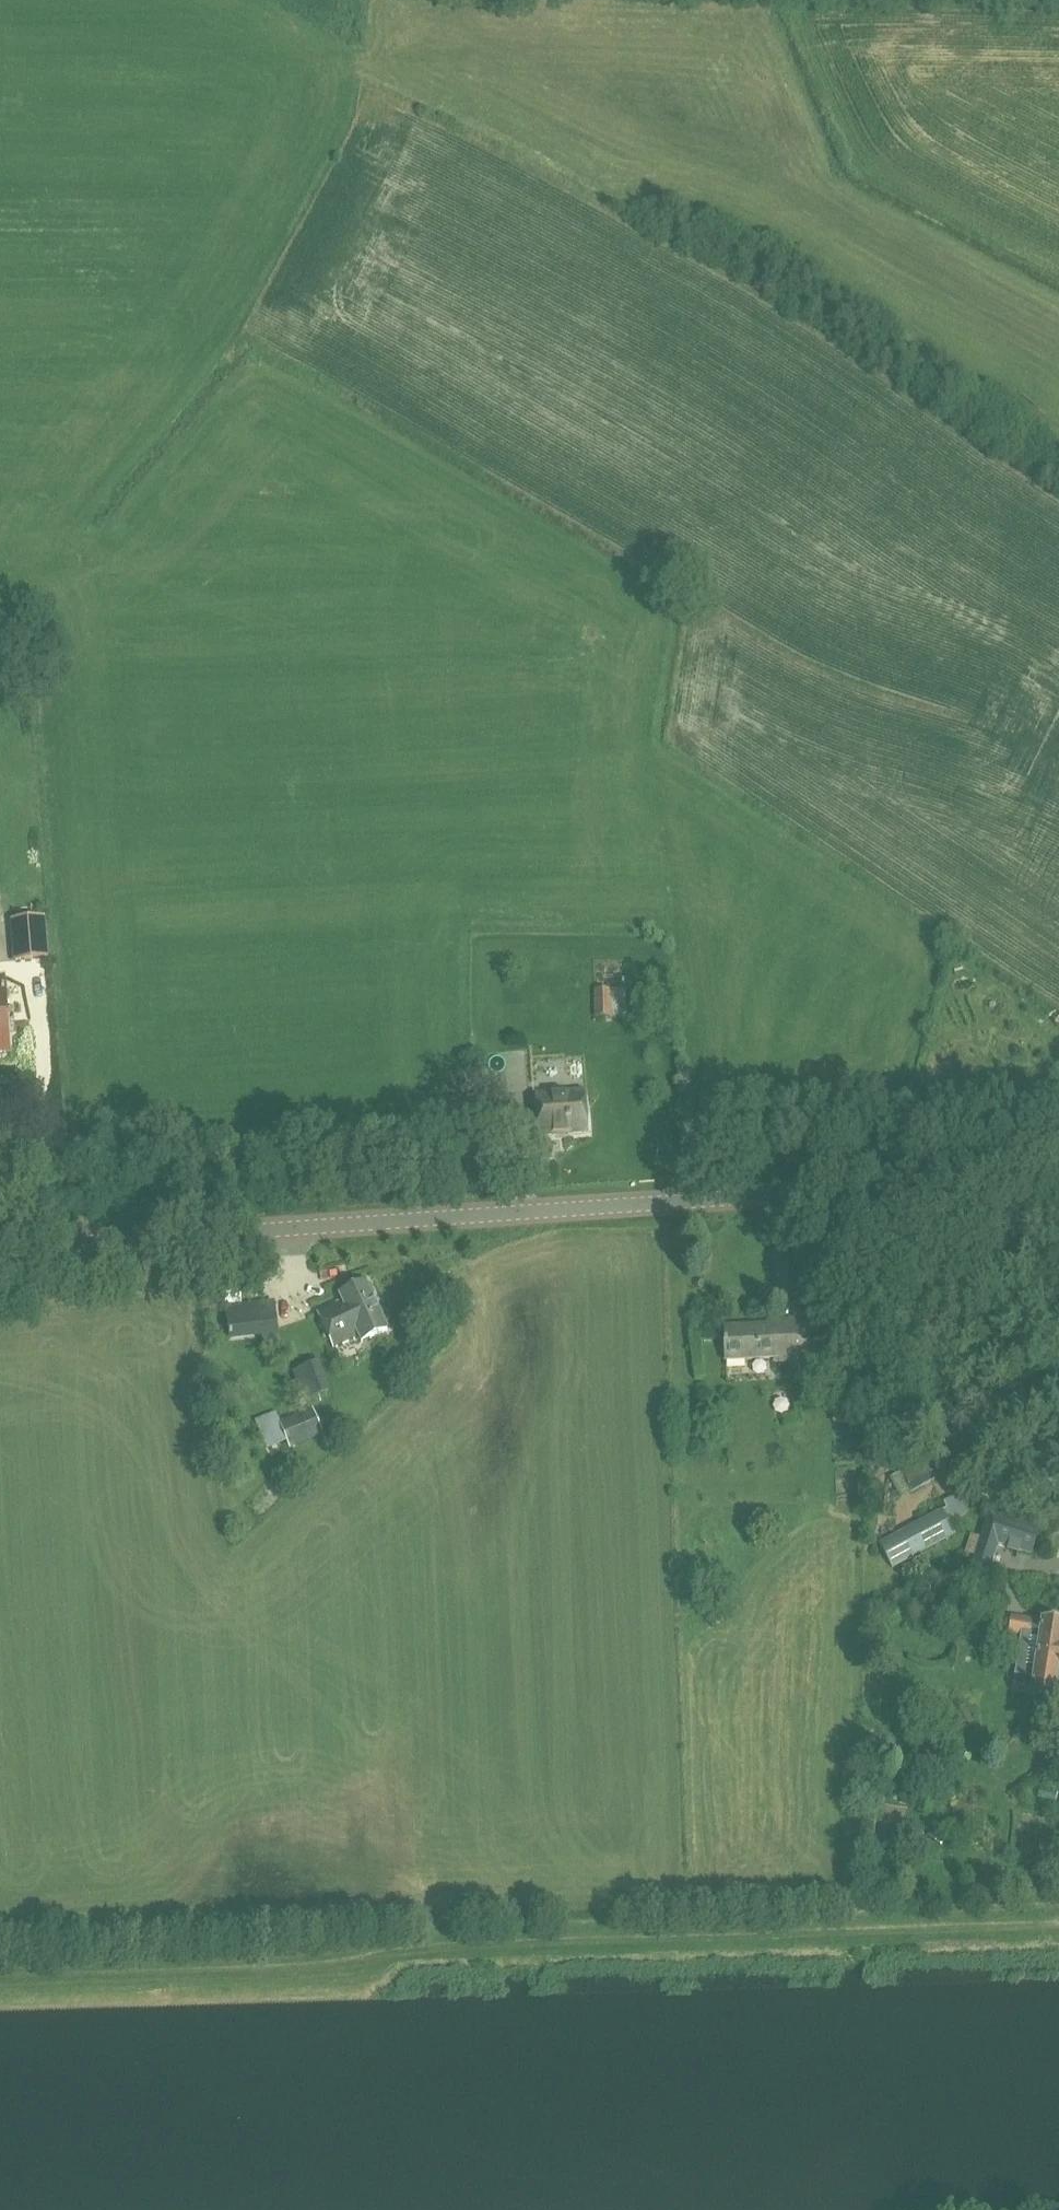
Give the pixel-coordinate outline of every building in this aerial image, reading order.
[(10,921),(13,963),(49,960),(45,918),(10,921)] [(10,1059),(4,974),(0,974),(0,1060),(10,1059)] [(595,1018),(626,1018),(626,990),(594,990),(595,1018)] [(536,1096),(539,1137),(587,1133),(584,1093),(536,1096)] [(1034,1104),(1034,1093),(1023,1093),(1022,1103),(1034,1104)] [(317,1313),(333,1348),(359,1336),(361,1342),(387,1330),(365,1283),(339,1295),(342,1301),(317,1313)] [(253,1334),(256,1360),(282,1356),(273,1302),(239,1307),(243,1336),(253,1334)] [(773,1361),(773,1364),(797,1363),(794,1322),(772,1323),(772,1326),(725,1328),(726,1343),(724,1344),(725,1363),(773,1361)] [(290,1374),(301,1404),(328,1395),(316,1363),(290,1374)] [(279,1422),(290,1449),(323,1436),(312,1409),(279,1422)] [(903,1474),(917,1503),(933,1495),(928,1485),(936,1481),(926,1462),(903,1474)] [(970,1502),(954,1504),(956,1523),(973,1521),(970,1502)] [(880,1544),(893,1568),(955,1535),(942,1511),(880,1544)] [(979,1539),(972,1537),(965,1557),(973,1559),(970,1568),(989,1574),(998,1546),(1007,1549),(1006,1551),(1018,1555),(1019,1552),(1031,1556),(1041,1536),(1044,1529),(988,1511),(986,1518),(979,1539)] [(1058,1701),(1058,1623),(1041,1621),(1038,1639),(1030,1638),(1032,1620),(1011,1616),(1008,1635),(1021,1637),(1019,1651),(1036,1655),(1030,1698),(1054,1702),(1054,1700),(1058,1701)]
